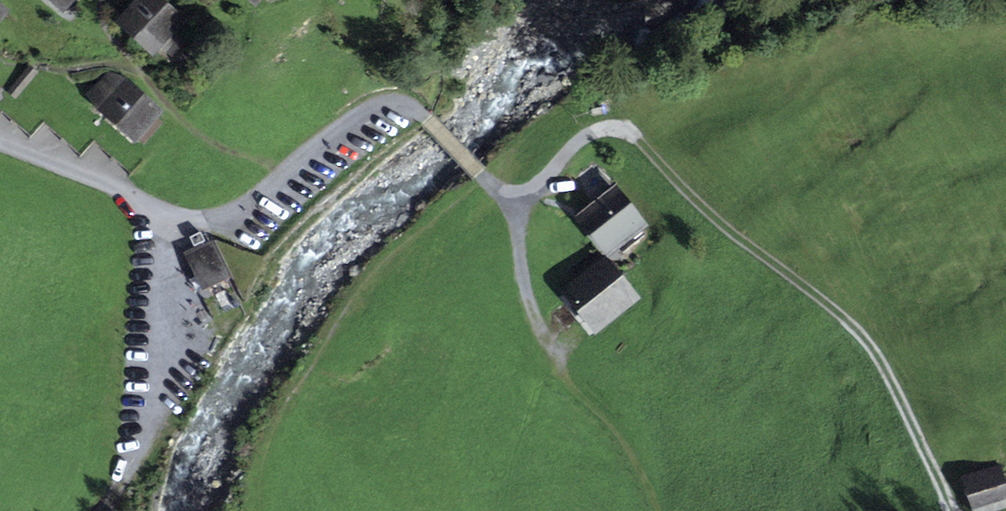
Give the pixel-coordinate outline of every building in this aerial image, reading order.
[(64,9),(72,0),(54,0),(64,9)] [(159,48),(183,20),(160,0),(138,0),(138,1),(120,21),(133,32),(137,28),(159,48)] [(152,55),(159,48),(137,28),(133,32),(131,35),(152,55)] [(110,99),(101,108),(113,119),(136,139),(156,117),(160,112),(118,75),(110,76),(98,89),(110,99)] [(90,98),(101,108),(110,99),(98,89),(90,98)] [(136,139),(142,145),(162,122),(156,117),(136,139)] [(641,232),(636,226),(639,223),(611,187),(578,213),(606,249),(614,243),(619,249),(622,252),(644,235),(641,232)] [(641,232),(644,229),(639,223),(636,226),(641,232)] [(205,241),(200,232),(190,238),(194,246),(205,241)] [(228,276),(211,242),(186,255),(203,288),(228,276)] [(606,249),(611,255),(619,249),(614,243),(606,249)] [(596,330),(638,296),(607,258),(565,292),(596,330)] [(976,510),(986,510),(1005,505),(1005,480),(1001,465),(965,476),(976,510)]
